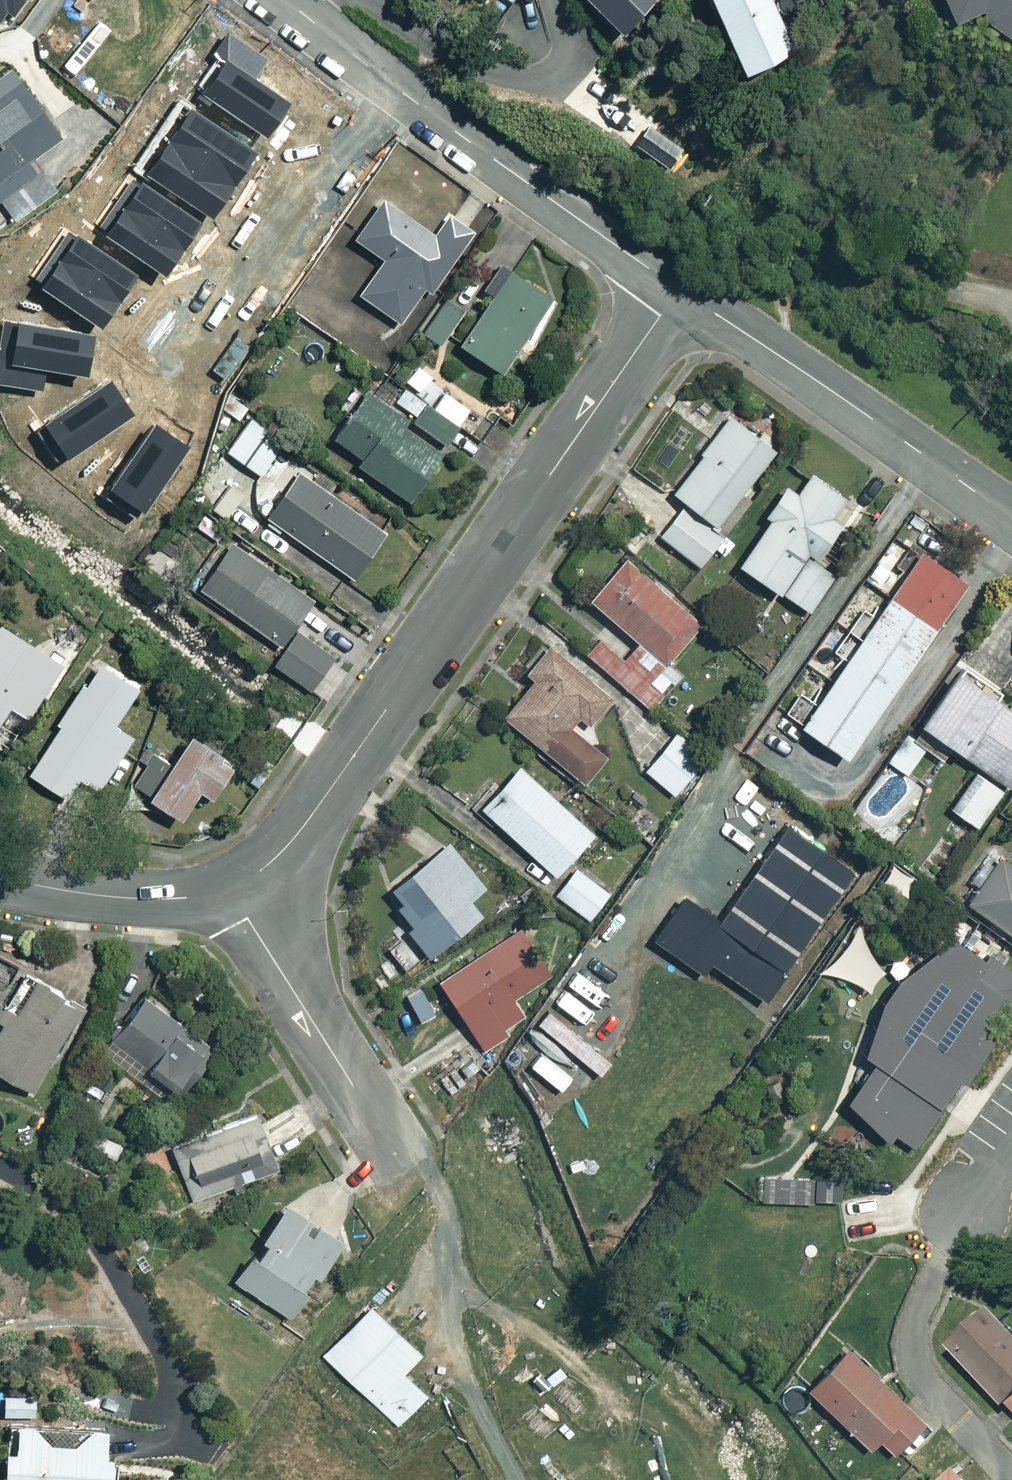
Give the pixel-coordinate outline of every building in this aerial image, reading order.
[(619,27),(645,0),(592,0),(619,27)] [(741,71),(792,48),(771,0),(709,0),(741,71)] [(981,18),(1011,39),(1011,0),(941,0),(948,17),(977,7),(981,18)] [(10,67),(0,74),(0,200),(14,220),(49,195),(26,163),(61,138),(10,67)] [(359,294),(394,317),(442,240),(381,201),(357,240),(383,256),(359,294)] [(228,246),(149,206),(122,258),(201,298),(228,246)] [(115,300),(70,258),(33,299),(79,341),(115,300)] [(549,296),(510,268),(458,341),(498,369),(549,296)] [(26,303),(0,330),(0,360),(100,455),(141,412),(26,303)] [(390,402),(446,443),(472,407),(415,366),(390,402)] [(110,556),(150,514),(0,371),(0,451),(110,556)] [(446,443),(390,402),(387,405),(365,389),(331,436),(359,456),(356,462),(406,498),(446,443)] [(774,448),(730,414),(671,490),(684,500),(658,534),(698,566),(749,501),(739,493),(774,448)] [(285,440),(251,416),(226,450),(260,474),(285,440)] [(385,531),(298,470),(266,515),(353,577),(385,531)] [(843,496),(809,474),(796,493),(784,484),(764,514),(769,517),(738,564),(808,610),(833,573),(815,561),(841,522),(831,515),(843,496)] [(311,597),(229,541),(197,587),(279,644),(311,597)] [(887,595),(934,627),(966,582),(918,549),(887,595)] [(701,623),(626,558),(590,600),(639,641),(630,651),(604,629),(584,652),(650,709),(677,677),(664,666),(701,623)] [(934,627),(887,595),(799,724),(844,756),(934,627)] [(0,622),(0,719),(2,716),(21,728),(63,662),(0,622)] [(334,656),(303,628),(271,665),(302,692),(334,656)] [(609,696),(546,645),(525,671),(532,677),(501,714),(582,780),(611,743),(586,723),(609,696)] [(139,687),(98,661),(28,770),(65,794),(76,777),(98,791),(133,736),(115,724),(139,687)] [(961,665),(919,721),(1007,786),(1011,779),(1011,712),(993,698),(997,691),(961,665)] [(706,757),(676,732),(644,770),(674,795),(706,757)] [(231,761),(189,733),(169,762),(151,751),(130,783),(179,814),(198,785),(210,793),(231,761)] [(591,833),(517,765),(480,806),(554,874),(591,833)] [(1001,790),(977,773),(953,809),(977,826),(1001,790)] [(851,871),(785,824),(717,919),(683,894),(652,938),(701,973),(709,961),(761,998),(851,871)] [(483,887),(447,841),(385,890),(411,923),(406,927),(428,955),(480,913),(468,899),(483,887)] [(998,856),(966,900),(1011,934),(1011,867),(998,856)] [(609,893),(576,866),(555,893),(588,919),(609,893)] [(912,876),(891,866),(881,886),(903,896),(912,876)] [(551,968),(521,923),(438,979),(483,1046),(525,1017),(511,996),(551,968)] [(1011,1003),(1011,979),(944,934),(941,936),(909,963),(885,997),(876,1016),(866,1046),(865,1056),(872,1061),(845,1101),(914,1148),(1011,1003)] [(31,974),(0,1028),(0,1071),(31,1089),(81,1003),(31,974)] [(209,1045),(141,994),(99,1049),(130,1073),(140,1060),(176,1088),(209,1045)] [(276,1166),(254,1112),(170,1145),(191,1199),(276,1166)] [(810,1178),(763,1176),(762,1200),(809,1201),(810,1178)] [(339,1236),(285,1201),(234,1279),(287,1314),(339,1236)] [(420,1352),(370,1305),(322,1355),(398,1426),(427,1395),(401,1371),(420,1352)] [(988,1309),(947,1347),(1011,1417),(1011,1335),(988,1309)] [(924,1422),(845,1346),(806,1388),(868,1447),(876,1437),(894,1454),(924,1422)] [(34,1391),(4,1390),(3,1414),(34,1415),(34,1391)] [(11,1423),(10,1446),(4,1446),(3,1479),(106,1479),(108,1426),(11,1423)] [(955,1469),(943,1479),(965,1479),(955,1469)]
